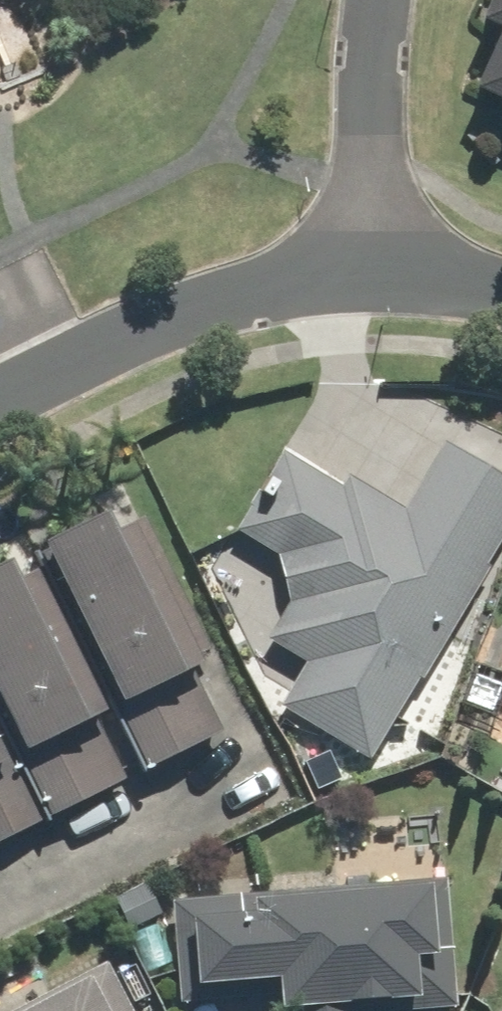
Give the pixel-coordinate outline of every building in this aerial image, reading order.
[(471,23),(488,30),(458,105),(501,123),(501,0),(480,0),(471,23)] [(442,445),(438,442),(399,507),(345,475),(338,486),(279,451),(230,532),(286,565),(267,597),(288,609),(263,652),(300,674),(282,704),(368,755),(501,530),(501,480),(442,445)] [(32,547),(146,775),(230,733),(116,505),(32,547)] [(32,547),(0,563),(0,734),(46,825),(146,775),(32,547)] [(46,825),(0,734),(0,848),(46,825)] [(298,1007),(298,1010),(345,1010),(345,1005),(412,1003),(412,1010),(449,1010),(445,882),(168,891),(171,1001),(263,998),(263,1008),(298,1007)] [(104,967),(21,1010),(128,1010),(104,967)]
